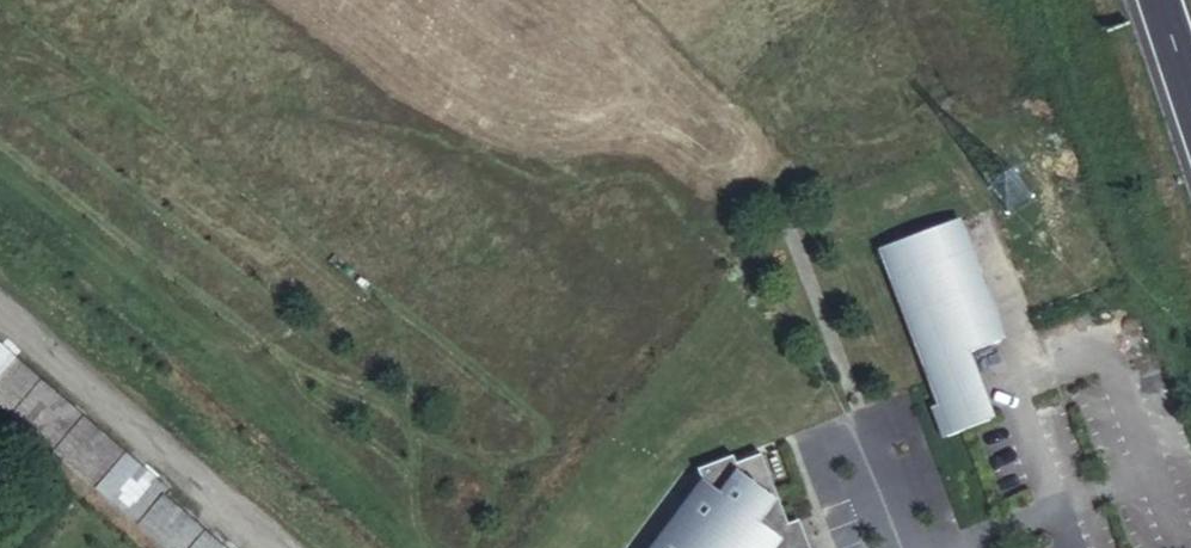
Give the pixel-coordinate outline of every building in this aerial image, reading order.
[(995,337),(953,227),(882,254),(941,408),(933,412),(944,442),(970,433),(988,426),(963,360),(999,347),(995,337)] [(152,547),(214,547),(171,511),(176,506),(1,357),(0,358),(0,419),(152,547)] [(800,541),(792,544),(787,531),(759,462),(735,471),(732,464),(697,477),(704,495),(665,547),(803,547),(800,541)] [(800,541),(794,528),(787,531),(792,544),(800,541)]
